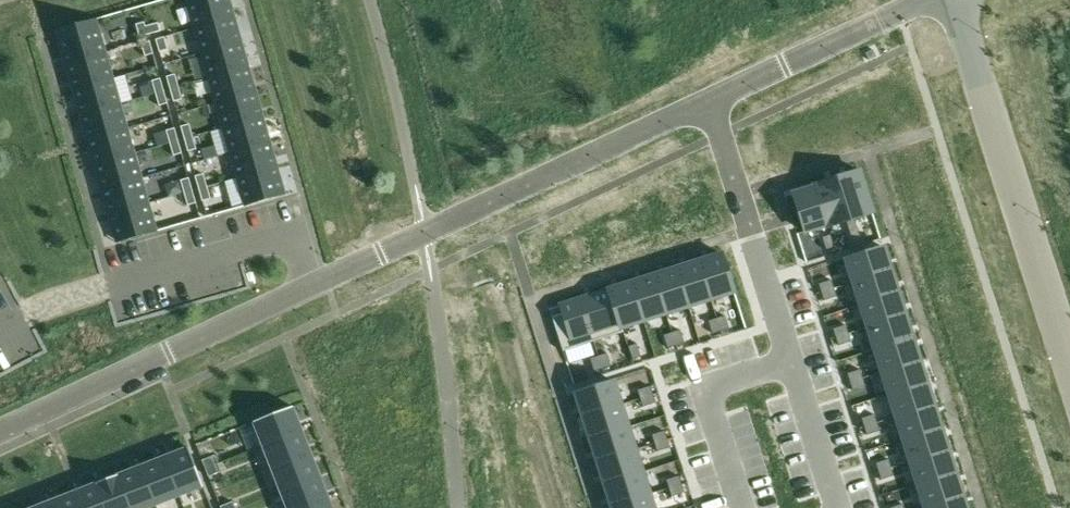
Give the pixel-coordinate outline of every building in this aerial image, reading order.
[(195,28),(234,17),(229,0),(196,0),(187,2),(195,28)] [(234,17),(195,28),(202,53),(241,42),(234,17)] [(139,37),(148,35),(145,26),(144,22),(136,25),(139,37)] [(158,23),(145,26),(148,35),(160,31),(158,23)] [(66,65),(105,54),(98,28),(59,39),(66,65)] [(164,37),(156,40),(159,52),(168,50),(164,37)] [(141,44),(145,56),(153,54),(150,41),(141,44)] [(241,42),(202,53),(209,78),(248,67),(241,42)] [(66,65),(74,90),(113,79),(105,54),(66,65)] [(209,78),(216,103),(255,92),(248,67),(209,78)] [(170,90),(179,87),(175,75),(167,78),(170,90)] [(120,104),(113,79),(74,90),(81,115),(120,104)] [(156,94),(164,92),(161,80),(152,82),(156,94)] [(179,87),(170,90),(174,102),(182,99),(179,87)] [(164,92),(156,94),(159,106),(167,103),(164,92)] [(216,103),(223,128),(262,117),(255,92),(216,103)] [(81,115),(88,140),(127,129),(120,104),(81,115)] [(230,153),(269,142),(262,117),(223,128),(230,153)] [(181,126),(184,139),(193,137),(189,124),(181,126)] [(170,143),(178,141),(175,128),(166,131),(170,143)] [(134,154),(127,129),(88,140),(95,165),(134,154)] [(193,137),(184,139),(188,152),(196,149),(193,137)] [(178,141),(170,143),(173,156),(182,153),(178,141)] [(238,178),(277,167),(269,142),(230,153),(238,178)] [(102,190),(141,178),(134,154),(95,165),(102,190)] [(284,193),(277,167),(238,178),(245,204),(284,193)] [(859,171),(837,178),(850,220),(854,219),(873,213),(859,171)] [(195,176),(199,189),(207,186),(203,174),(195,176)] [(109,214),(148,203),(141,178),(102,190),(109,214)] [(181,180),(184,193),(192,191),(189,178),(181,180)] [(837,178),(816,185),(829,227),(846,221),(850,220),(837,178)] [(815,187),(793,195),(805,232),(827,225),(828,227),(829,227),(816,185),(815,185),(815,187)] [(211,199),(207,186),(199,189),(202,201),(211,199)] [(192,191),(184,193),(188,206),(196,203),(192,191)] [(148,203),(109,214),(117,240),(156,229),(148,203)] [(850,220),(846,222),(850,234),(859,231),(855,219),(850,220)] [(859,231),(850,234),(854,247),(863,244),(859,231)] [(830,235),(822,238),(826,250),(834,248),(830,235)] [(883,247),(846,259),(854,282),(891,271),(883,247)] [(722,254),(699,262),(711,299),(734,292),(722,254)] [(699,262),(676,269),(688,306),(711,299),(699,262)] [(676,269),(654,276),(666,313),(688,306),(676,269)] [(891,271),(854,282),(861,305),(898,293),(891,271)] [(654,276),(631,283),(643,321),(666,313),(654,276)] [(831,280),(819,284),(821,293),(834,289),(831,280)] [(631,283),(609,290),(622,333),(624,332),(622,327),(643,321),(631,283)] [(834,289),(821,293),(824,301),(837,297),(834,289)] [(609,290),(580,299),(594,342),(622,333),(609,290)] [(898,293),(861,305),(868,327),(905,315),(898,293)] [(563,313),(552,317),(563,352),(594,342),(580,299),(560,306),(563,313)] [(905,315),(868,327),(875,350),(912,338),(905,315)] [(725,316),(717,319),(721,331),(729,328),(725,316)] [(717,319),(708,321),(712,334),(721,331),(717,319)] [(846,325),(833,329),(836,338),(848,333),(846,325)] [(680,330),(672,333),(676,345),(684,343),(680,330)] [(672,333),(664,335),(668,348),(676,345),(672,333)] [(848,333),(836,338),(839,346),(851,342),(848,333)] [(912,338),(875,350),(882,372),(919,360),(912,338)] [(637,344),(628,347),(632,359),(641,357),(637,344)] [(607,353),(598,356),(602,369),(611,366),(607,353)] [(598,356),(590,359),(594,371),(602,369),(598,356)] [(919,360),(882,372),(889,394),(927,383),(919,360)] [(860,370),(847,374),(850,382),(863,378),(860,370)] [(863,378),(850,382),(853,391),(865,386),(863,378)] [(614,381),(576,393),(584,417),(621,405),(614,381)] [(927,383),(889,394),(896,417),(934,405),(927,383)] [(651,386),(638,390),(641,399),(653,395),(651,386)] [(653,395),(641,399),(643,407),(656,403),(653,395)] [(621,405),(584,417),(591,439),(628,427),(621,405)] [(934,405),(896,417),(903,439),(941,427),(934,405)] [(293,407),(253,422),(263,446),(302,431),(293,407)] [(874,415),(862,419),(864,427),(877,423),(874,415)] [(877,423),(864,427),(867,435),(880,431),(877,423)] [(628,427),(591,439),(598,461),(635,450),(628,427)] [(941,427),(903,439),(911,462),(948,450),(941,427)] [(302,431),(263,446),(272,469),(311,454),(302,431)] [(665,431),(652,435),(655,443),(667,439),(665,431)] [(667,439),(655,443),(657,452),(670,448),(667,439)] [(188,448),(163,457),(178,497),(203,487),(188,448)] [(635,450),(598,461),(605,484),(642,472),(635,450)] [(948,450),(911,462),(918,484),(955,472),(948,450)] [(311,454),(272,469),(281,493),(320,477),(311,454)] [(205,468),(218,464),(215,456),(202,460),(205,468)] [(163,457),(141,466),(156,506),(178,497),(163,457)] [(888,460),(876,463),(879,472),(891,468),(888,460)] [(218,464),(205,468),(209,477),(221,472),(218,464)] [(119,474),(132,507),(150,507),(156,506),(141,466),(119,474)] [(891,468),(879,472),(881,480),(894,476),(891,468)] [(642,472),(605,484),(612,506),(650,494),(642,472)] [(955,472),(918,484),(925,506),(962,495),(955,472)] [(97,483),(107,507),(132,507),(119,474),(97,483)] [(679,476),(667,480),(669,488),(682,484),(679,476)] [(281,493),(287,507),(309,507),(329,500),(320,477),(281,493)] [(75,492),(81,507),(107,507),(97,483),(75,492)] [(682,484),(669,488),(672,497),(684,493),(682,484)] [(53,500),(56,507),(81,507),(75,492),(53,500)] [(612,506),(613,507),(654,507),(650,494),(612,506)] [(925,506),(925,507),(966,507),(962,495),(925,506)]
